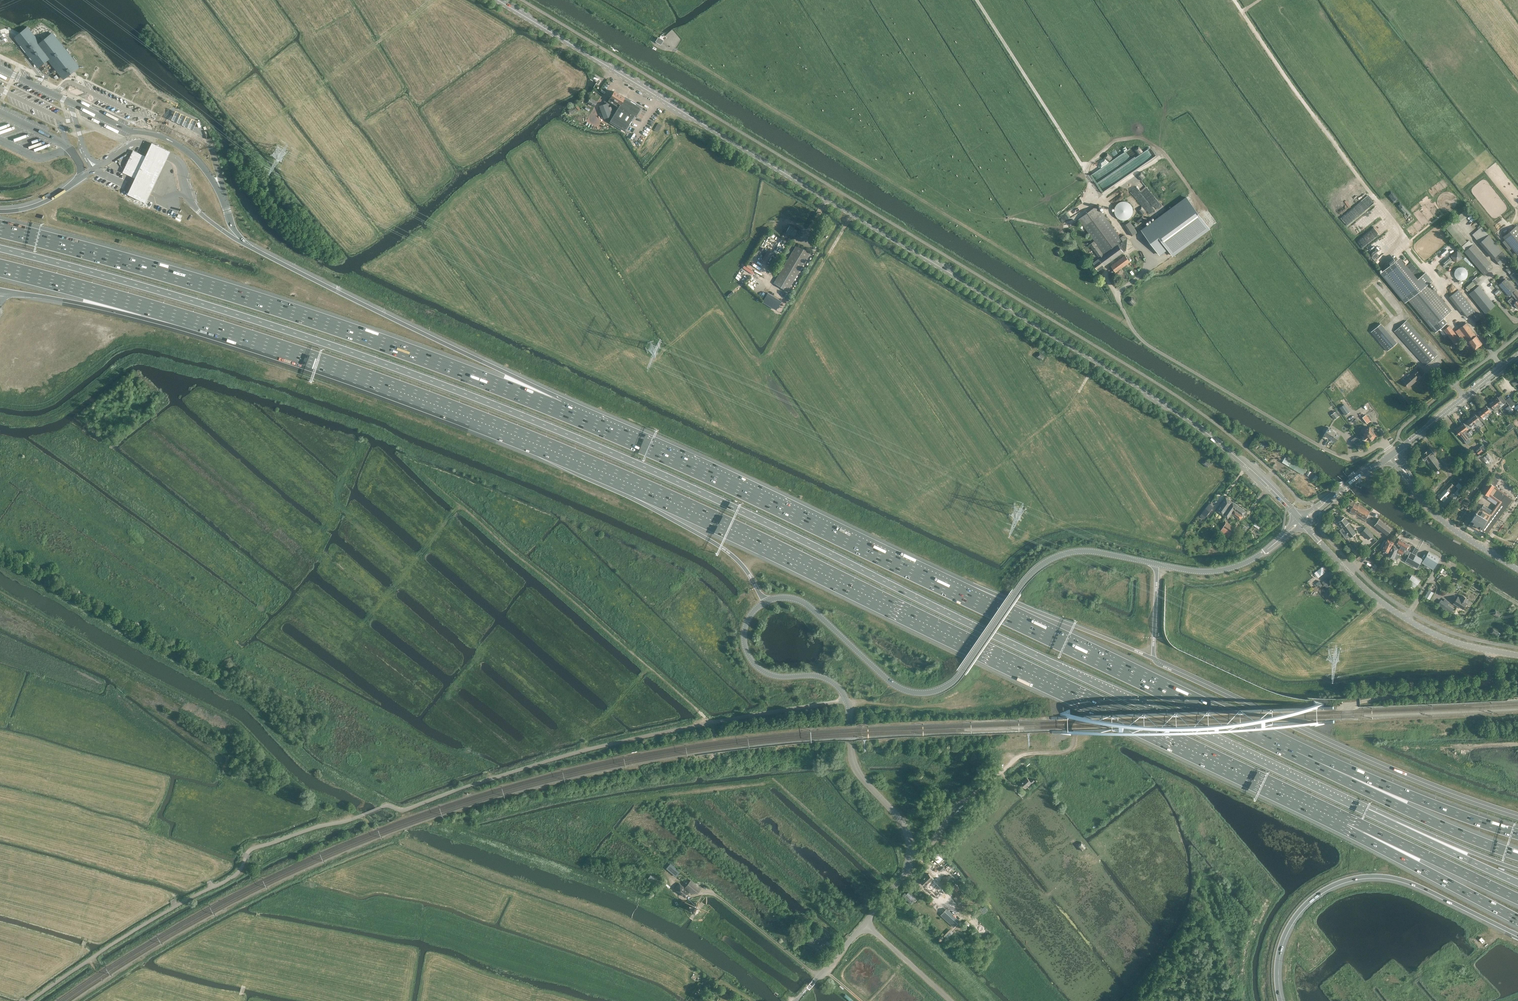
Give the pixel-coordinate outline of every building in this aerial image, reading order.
[(28,28),(16,38),(19,42),(18,43),(20,45),(21,44),(27,52),(26,53),(33,62),(34,61),(38,66),(47,58),(48,60),(63,78),(78,66),(56,37),(53,34),(41,44),(28,28)] [(610,121),(625,130),(635,115),(636,116),(641,108),(614,91),(608,101),(618,107),(610,121)] [(597,102),(590,98),(586,104),(590,107),(590,106),(593,108),(597,102)] [(607,103),(599,106),(604,119),(612,116),(607,103)] [(577,111),(574,106),(568,111),(571,115),(577,111)] [(174,115),(171,121),(193,131),(196,125),(197,122),(176,112),(174,115)] [(170,152),(152,144),(128,195),(146,203),(170,152)] [(1131,148),(1090,174),(1096,182),(1136,157),(1131,148)] [(145,157),(132,150),(122,172),(135,178),(138,174),(138,173),(146,157),(145,157)] [(1144,152),(1096,183),(1102,191),(1150,161),(1144,152)] [(1159,204),(1142,183),(1137,187),(1154,209),(1159,204)] [(1153,209),(1136,188),(1130,192),(1147,213),(1153,209)] [(1168,249),(1173,256),(1210,229),(1186,197),(1141,230),(1160,255),(1168,249)] [(1133,210),(1133,208),(1133,206),(1132,205),(1130,203),(1129,202),(1127,201),(1125,200),(1123,200),(1121,201),(1119,201),(1117,202),(1116,204),(1115,205),(1114,207),(1114,209),(1113,211),(1114,213),(1114,215),(1116,217),(1117,218),(1119,219),(1120,220),(1122,220),(1123,220),(1125,220),(1127,220),(1128,219),(1130,218),(1131,216),(1132,215),(1133,213),(1133,210)] [(1120,243),(1126,238),(1123,235),(1119,238),(1096,205),(1077,219),(1093,241),(1088,245),(1097,258),(1100,256),(1100,257),(1091,263),(1097,271),(1125,250),(1120,243)] [(1375,243),(1393,227),(1387,221),(1360,246),(1364,250),(1374,242),(1375,243)] [(1466,241),(1453,225),(1447,230),(1461,246),(1466,241)] [(795,234),(797,230),(790,226),(786,232),(795,238),(797,235),(795,234)] [(1480,242),(1494,258),(1502,251),(1481,227),(1472,235),(1479,243),(1480,242)] [(1507,245),(1516,255),(1517,253),(1517,230),(1515,227),(1502,238),(1507,245)] [(1388,237),(1370,247),(1373,254),(1392,244),(1388,237)] [(1128,239),(1122,244),(1127,251),(1133,246),(1128,239)] [(1464,252),(1481,272),(1484,275),(1491,269),(1489,266),(1490,264),(1471,242),(1471,243),(1469,240),(1461,247),(1465,251),(1464,252)] [(797,244),(773,283),(787,291),(810,253),(797,244)] [(775,255),(767,251),(761,263),(764,265),(768,258),(772,260),(775,255)] [(1457,251),(1451,256),(1456,262),(1462,257),(1457,251)] [(1508,259),(1502,252),(1494,259),(1500,266),(1508,259)] [(1129,261),(1125,255),(1110,266),(1115,272),(1129,261)] [(1429,285),(1433,281),(1426,273),(1423,277),(1413,266),(1410,269),(1400,258),(1381,274),(1405,304),(1408,301),(1431,328),(1451,311),(1429,285)] [(1449,258),(1440,266),(1442,268),(1434,275),(1437,278),(1454,263),(1449,258)] [(1516,271),(1515,270),(1516,269),(1512,264),(1505,270),(1510,275),(1510,276),(1517,285),(1517,273),(1516,270),(1516,271)] [(1466,272),(1466,270),(1465,268),(1464,267),(1463,266),(1462,266),(1460,265),(1458,265),(1457,266),(1455,267),(1454,268),(1453,269),(1452,271),(1453,273),(1453,274),(1453,275),(1454,276),(1455,277),(1456,278),(1459,279),(1460,279),(1461,278),(1463,278),(1464,277),(1465,275),(1466,273),(1466,272)] [(1509,297),(1512,294),(1516,291),(1505,279),(1499,285),(1509,297)] [(1469,294),(1485,314),(1495,306),(1479,286),(1469,294)] [(1458,290),(1451,298),(1466,317),(1474,311),(1458,290)] [(1516,291),(1512,294),(1517,301),(1516,303),(1515,302),(1511,298),(1508,301),(1511,305),(1513,304),(1517,309),(1517,294),(1516,291)] [(781,301),(767,293),(762,301),(776,310),(781,301)] [(1471,318),(1475,323),(1480,319),(1477,314),(1471,318)] [(1449,326),(1444,320),(1432,329),(1436,334),(1449,326)] [(1394,331),(1425,366),(1436,355),(1406,321),(1394,331)] [(1482,344),(1466,323),(1455,331),(1464,344),(1467,342),(1474,350),(1482,344)] [(1371,332),(1387,351),(1396,343),(1380,324),(1371,332)] [(1449,326),(1444,330),(1454,344),(1459,340),(1449,326)] [(1419,373),(1415,369),(1412,372),(1413,373),(1403,382),(1408,388),(1418,378),(1416,376),(1419,373)] [(1493,397),(1491,399),(1498,408),(1500,407),(1499,405),(1501,403),(1502,405),(1505,402),(1500,396),(1497,398),(1497,397),(1494,399),(1493,397)] [(1487,405),(1492,410),(1493,409),(1495,411),(1498,408),(1491,399),(1489,400),(1491,402),(1487,405)] [(1344,405),(1339,408),(1345,415),(1350,412),(1344,405)] [(1481,409),(1487,416),(1489,415),(1488,413),(1490,412),(1492,410),(1487,405),(1486,406),(1485,406),(1481,409)] [(1487,416),(1481,409),(1477,412),(1479,414),(1477,415),(1481,421),(1487,416)] [(1474,415),(1470,418),(1476,425),(1478,423),(1479,424),(1481,423),(1481,422),(1481,421),(1477,415),(1476,414),(1474,415)] [(1474,426),(1476,425),(1470,418),(1466,421),(1467,421),(1465,423),(1469,428),(1473,425),(1474,426)] [(1465,431),(1469,428),(1465,423),(1463,424),(1463,423),(1459,426),(1465,434),(1467,432),(1465,431)] [(1465,434),(1459,426),(1455,429),(1457,432),(1457,433),(1457,432),(1461,437),(1463,435),(1464,437),(1466,435),(1465,434)] [(1374,438),(1373,438),(1375,436),(1369,427),(1364,431),(1366,432),(1363,434),(1365,436),(1362,437),(1365,441),(1367,440),(1369,442),(1370,441),(1371,441),(1373,440),(1373,439),(1374,438)] [(1328,428),(1324,435),(1329,438),(1331,437),(1332,437),(1331,438),(1336,441),(1339,436),(1328,428)] [(1471,430),(1465,434),(1468,438),(1474,434),(1471,430)] [(1434,455),(1430,449),(1420,456),(1424,461),(1425,461),(1434,472),(1441,466),(1434,456),(1434,455)] [(1450,455),(1448,452),(1443,456),(1451,466),(1456,462),(1450,455)] [(1282,457),(1280,462),(1298,473),(1304,477),(1307,472),(1282,457)] [(1444,486),(1437,480),(1429,489),(1435,495),(1444,486)] [(1479,532),(1481,529),(1487,533),(1512,499),(1489,482),(1482,492),(1488,496),(1489,494),(1500,502),(1490,515),(1481,509),(1479,512),(1477,511),(1469,525),(1479,532)] [(1454,486),(1450,483),(1437,497),(1441,500),(1454,486)] [(1458,499),(1451,493),(1442,504),(1449,510),(1458,499)] [(1231,513),(1239,519),(1245,512),(1225,497),(1216,510),(1227,518),(1231,513)] [(1354,515),(1364,521),(1370,512),(1349,499),(1344,506),(1350,510),(1349,513),(1354,516),(1354,515)] [(1213,506),(1209,503),(1199,516),(1203,519),(1213,506)] [(1345,518),(1338,522),(1342,527),(1350,537),(1352,535),(1352,536),(1353,535),(1355,533),(1348,523),(1348,522),(1345,518)] [(1376,526),(1386,534),(1390,529),(1380,521),(1376,526)] [(1219,531),(1227,537),(1234,528),(1226,522),(1219,531)] [(1361,532),(1368,540),(1373,535),(1366,528),(1361,532)] [(1390,547),(1393,542),(1387,539),(1385,542),(1383,541),(1382,543),(1390,547)] [(1396,544),(1406,550),(1409,544),(1399,539),(1396,544)] [(1390,547),(1387,554),(1394,558),(1394,557),(1395,558),(1397,555),(1396,554),(1397,552),(1401,554),(1403,552),(1404,553),(1406,550),(1396,544),(1393,542),(1390,547)] [(1390,547),(1382,543),(1379,548),(1381,549),(1380,550),(1387,554),(1390,547)] [(1370,558),(1376,553),(1373,550),(1367,555),(1370,558)] [(1416,555),(1414,554),(1413,554),(1410,552),(1405,561),(1408,563),(1411,564),(1416,555)] [(1422,564),(1433,570),(1439,558),(1428,552),(1422,564)] [(1417,568),(1422,559),(1416,555),(1411,564),(1413,565),(1417,568)] [(1318,578),(1327,570),(1323,566),(1314,573),(1318,578)] [(1420,580),(1414,576),(1410,583),(1416,587),(1420,580)] [(1331,584),(1326,578),(1322,582),(1326,588),(1331,584)] [(1337,585),(1336,587),(1340,591),(1339,592),(1341,595),(1342,594),(1344,595),(1345,594),(1341,589),(1343,588),(1340,586),(1339,587),(1337,585)] [(1487,588),(1482,585),(1479,590),(1484,593),(1487,588)] [(1434,592),(1429,590),(1425,597),(1429,599),(1434,592)] [(1457,597),(1453,603),(1462,609),(1466,603),(1465,602),(1467,599),(1462,596),(1460,599),(1457,597)] [(1449,602),(1444,599),(1443,601),(1441,600),(1437,604),(1450,613),(1454,609),(1448,604),(1449,602)] [(1481,614),(1478,618),(1485,623),(1487,620),(1483,618),(1484,616),(1481,614)] [(1034,780),(1032,778),(1029,780),(1026,777),(1021,782),(1025,787),(1030,782),(1031,782),(1034,780)] [(666,868),(676,877),(680,872),(671,863),(666,868)] [(654,881),(658,875),(652,871),(648,876),(654,881)] [(943,891),(933,880),(934,878),(929,873),(920,881),(926,887),(925,888),(927,890),(928,889),(937,897),(943,891)] [(692,893),(696,893),(698,892),(701,888),(690,880),(684,887),(692,893)] [(679,884),(675,889),(685,897),(688,893),(682,888),(683,887),(679,884)] [(953,898),(957,902),(965,896),(955,884),(950,888),(956,896),(953,898)] [(696,903),(692,904),(690,907),(690,911),(693,913),(697,912),(699,909),(698,905),(696,903)] [(941,915),(953,927),(962,918),(954,911),(955,910),(950,906),(941,915)] [(822,926),(817,932),(827,940),(832,934),(822,926)] [(826,946),(811,933),(805,941),(819,953),(826,946)]
